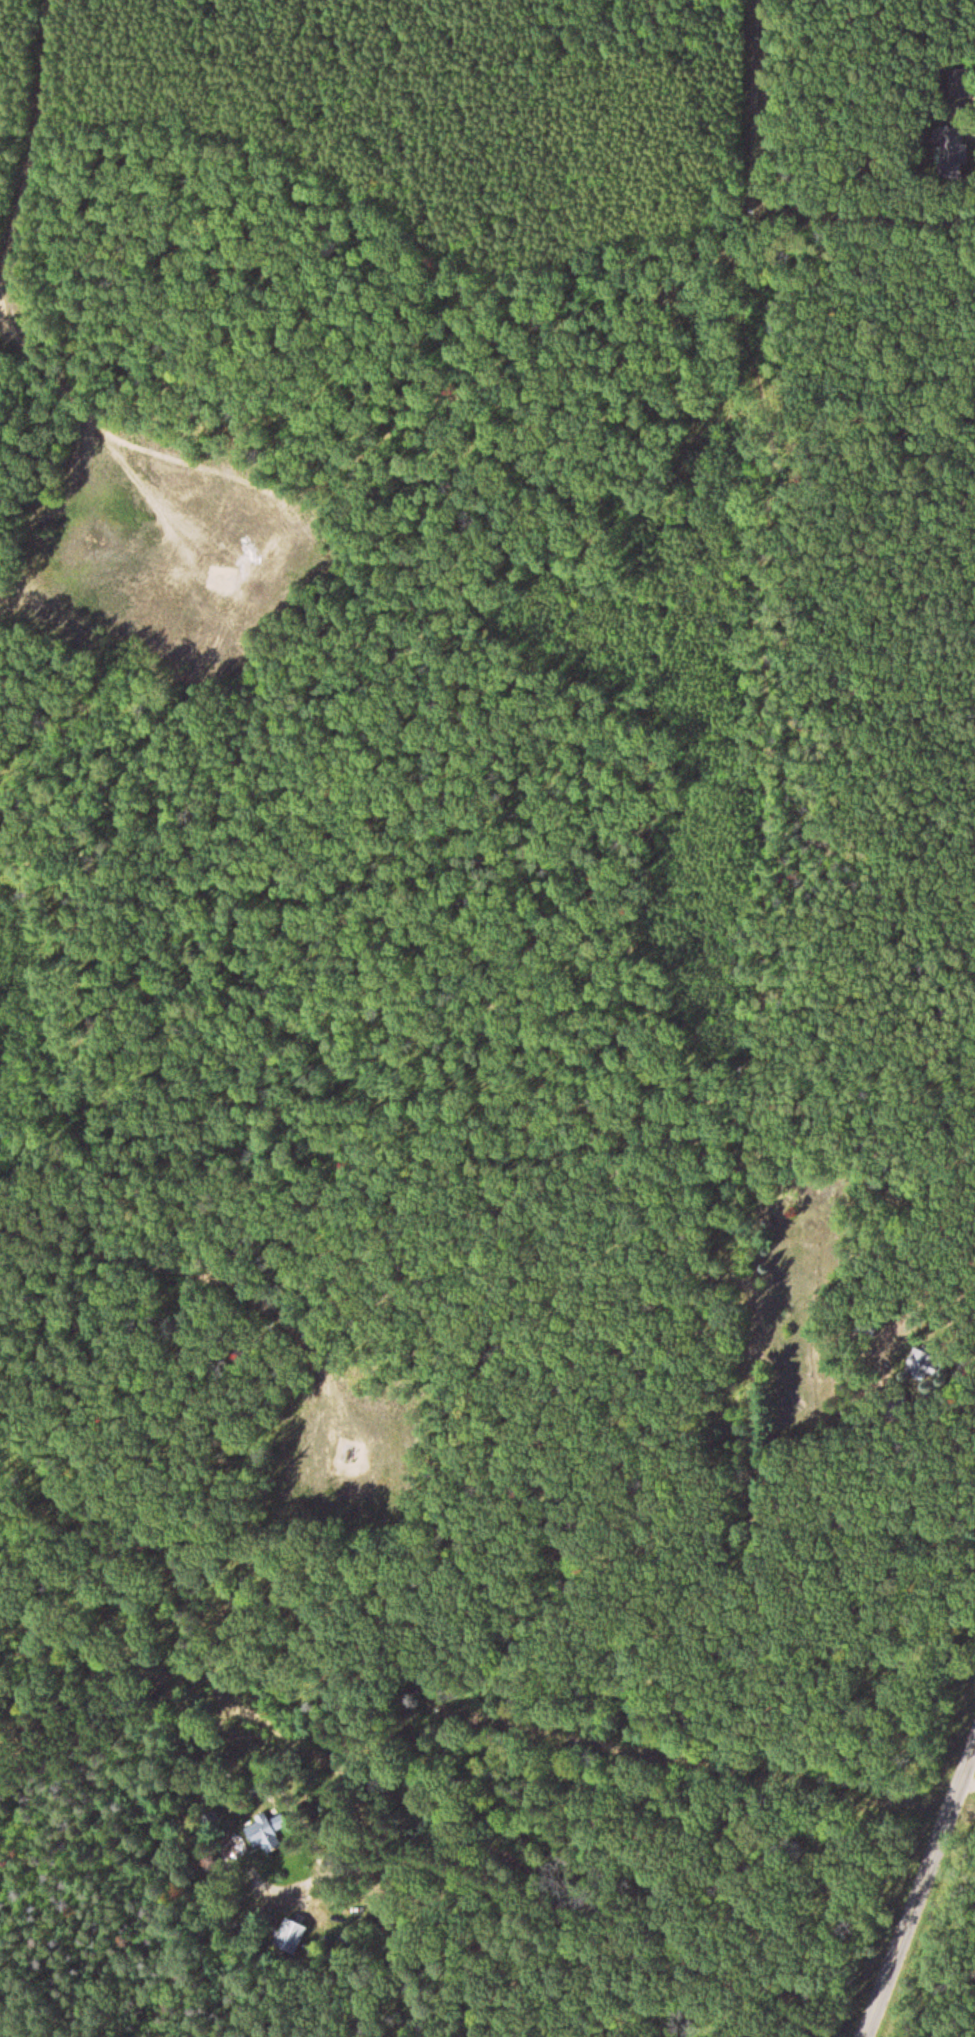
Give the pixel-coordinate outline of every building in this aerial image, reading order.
[(966,162),(966,131),(946,131),(946,162),(966,162)] [(242,1830),(252,1852),(276,1841),(265,1819),(242,1830)] [(228,1861),(238,1856),(234,1846),(240,1844),(238,1838),(222,1845),(228,1861)] [(271,1948),(294,1957),(306,1929),(282,1919),(271,1948)]
